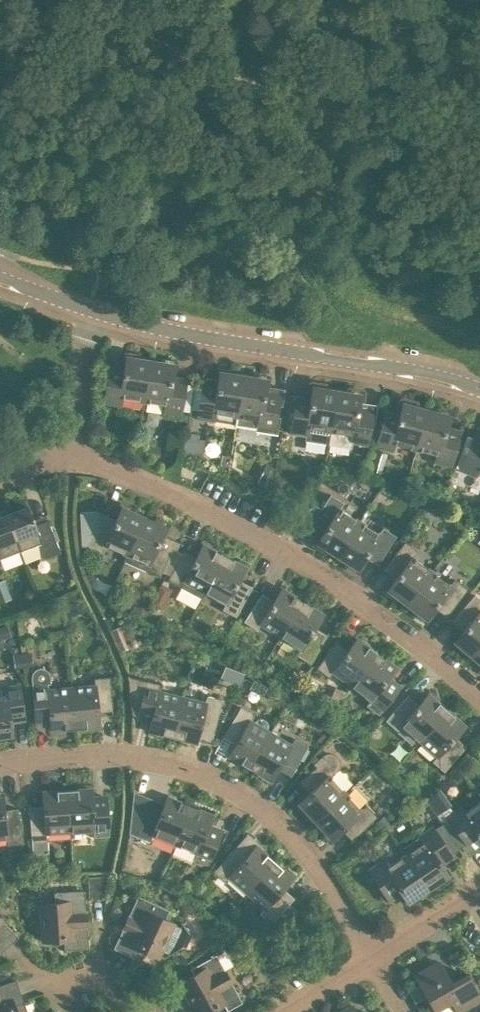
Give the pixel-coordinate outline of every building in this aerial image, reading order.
[(122,397),(143,401),(150,360),(126,356),(123,376),(109,373),(104,402),(121,404),(122,397)] [(150,360),(143,401),(165,404),(164,411),(181,414),(185,386),(171,383),(174,364),(150,360)] [(215,412),(237,416),(243,375),(219,371),(216,391),(202,389),(197,417),(214,420),(215,412)] [(243,375),(237,416),(258,419),(257,426),(274,429),(279,400),(264,398),(267,379),(243,375)] [(330,430),(336,390),(312,386),(309,405),(295,403),(290,432),(307,434),(307,442),(329,444),(330,430)] [(367,444),(372,416),(358,413),(361,394),(336,390),(330,430),(329,444),(350,446),(350,441),(367,444)] [(395,443),(415,449),(426,409),(402,403),(397,422),(383,418),(376,446),(393,450),(395,443)] [(426,409),(415,449),(436,454),(435,461),(451,466),(459,438),(445,434),(450,415),(426,409)] [(196,436),(186,435),(184,458),(193,459),(196,436)] [(479,469),(479,446),(471,442),(460,469),(476,475),(479,468),(479,469)] [(231,457),(222,455),(220,465),(229,469),(231,457)] [(379,476),(382,464),(370,462),(367,473),(379,476)] [(274,476),(278,469),(268,463),(255,487),(272,496),(274,476)] [(317,542),(337,556),(359,521),(339,508),(343,502),(330,494),(322,507),(314,502),(304,518),(324,531),(317,542)] [(28,506),(6,514),(20,550),(38,543),(43,558),(60,552),(48,520),(36,525),(28,506)] [(106,544),(127,554),(144,516),(121,507),(116,519),(97,511),(80,512),(82,546),(89,545),(103,551),(106,544)] [(6,514),(0,516),(0,565),(5,564),(2,557),(20,550),(6,514)] [(166,526),(144,516),(127,554),(124,561),(160,576),(174,545),(160,539),(166,526)] [(359,521),(337,556),(358,569),(365,557),(378,565),(396,536),(383,527),(379,533),(359,521)] [(387,589),(407,604),(431,571),(413,557),(417,551),(405,542),(384,569),(396,578),(387,589)] [(205,592),(224,556),(203,544),(196,556),(183,549),(167,580),(202,598),(205,592)] [(224,556),(205,592),(226,603),(222,609),(236,617),(252,586),(239,579),(246,567),(224,556)] [(431,571),(407,604),(426,618),(435,607),(446,616),(467,588),(454,579),(450,585),(431,571)] [(0,581),(0,602),(12,598),(5,579),(0,581)] [(261,623),(280,636),(302,601),(281,588),(274,600),(262,592),(244,621),(257,630),(261,623)] [(151,604),(161,610),(166,599),(156,594),(151,604)] [(473,656),(479,648),(479,599),(475,594),(452,621),(463,630),(454,641),(473,656)] [(302,601),(280,636),(300,648),(296,655),(309,663),(327,634),(315,626),(323,614),(302,601)] [(113,627),(121,647),(128,644),(120,625),(113,627)] [(333,671),(352,685),(376,652),(357,638),(348,649),(337,641),(316,668),(329,677),(333,671)] [(20,650),(11,651),(14,665),(22,664),(20,650)] [(376,652),(352,685),(371,699),(366,705),(379,714),(399,687),(388,679),(396,667),(376,652)] [(75,728),(71,687),(48,690),(48,683),(50,683),(50,676),(49,674),(49,673),(48,671),(46,670),(45,669),(43,668),(42,668),(40,668),(38,668),(36,669),(35,670),(34,670),(33,672),(32,673),(32,674),(31,675),(31,676),(31,678),(35,718),(49,717),(51,730),(75,728)] [(236,668),(230,683),(239,686),(245,672),(236,668)] [(95,685),(71,687),(75,728),(100,726),(98,712),(113,711),(109,676),(94,678),(95,685)] [(149,731),(172,737),(182,697),(160,691),(161,684),(128,676),(132,706),(139,708),(138,714),(152,717),(149,731)] [(0,695),(0,736),(12,734),(10,721),(24,719),(20,685),(4,687),(5,694),(0,695)] [(402,725),(420,740),(446,709),(428,693),(419,704),(408,695),(385,720),(397,730),(402,725)] [(182,697),(172,737),(196,742),(200,729),(214,732),(222,699),(207,695),(205,702),(182,697)] [(250,768),(270,732),(267,730),(268,727),(268,724),(267,722),(267,721),(266,720),(263,718),(261,718),(258,718),(255,720),(254,721),(254,723),(250,721),(254,714),(241,706),(223,736),(236,743),(229,755),(250,768)] [(446,709),(420,740),(437,755),(432,761),(444,771),(466,746),(455,736),(465,725),(446,709)] [(361,726),(356,734),(364,739),(370,729),(366,726),(361,726)] [(270,732),(250,768),(271,780),(278,768),(290,776),(300,759),(306,748),(308,746),(294,738),(291,744),(270,732)] [(303,760),(309,750),(306,748),(300,759),(303,760)] [(298,802),(315,820),(345,793),(331,778),(339,770),(341,768),(341,765),(341,762),(340,760),(338,758),(336,756),(334,755),(332,755),(329,755),(326,755),(323,757),(314,765),(316,767),(299,782),(309,793),(298,802)] [(92,788),(67,790),(70,831),(93,829),(93,837),(109,836),(107,801),(92,802),(92,788)] [(70,831),(67,790),(43,792),(43,805),(29,806),(32,854),(48,853),(47,832),(70,831)] [(175,843),(190,805),(167,796),(164,805),(133,792),(129,833),(150,842),(153,835),(175,843)] [(345,793),(315,820),(331,838),(342,829),(351,840),(377,816),(366,805),(361,810),(345,793)] [(0,797),(0,838),(7,837),(8,844),(23,842),(18,808),(3,810),(1,796),(0,797)] [(465,813),(461,807),(447,818),(464,840),(475,831),(479,838),(479,802),(465,813)] [(190,805),(175,843),(196,852),(193,859),(208,865),(221,833),(207,827),(212,815),(190,805)] [(381,826),(387,820),(382,815),(376,821),(381,826)] [(423,842),(405,855),(428,888),(448,875),(437,858),(449,850),(433,827),(419,836),(423,842)] [(230,876),(247,892),(274,861),(256,845),(247,855),(236,846),(213,872),(225,882),(230,876)] [(428,888),(405,855),(387,867),(383,861),(369,870),(383,891),(385,894),(396,886),(408,902),(428,888)] [(274,861),(247,892),(265,907),(260,913),(271,923),(294,898),(284,888),(293,878),(274,861)] [(87,876),(89,901),(105,900),(110,875),(87,876)] [(54,892),(55,903),(39,904),(42,938),(63,936),(64,949),(88,948),(84,890),(54,892)] [(388,898),(385,894),(383,891),(379,894),(383,901),(388,898)] [(175,924),(161,918),(165,908),(138,895),(113,948),(135,958),(141,946),(160,955),(163,950),(168,953),(164,955),(165,956),(182,945),(189,932),(181,920),(180,920),(182,923),(180,926),(175,924)] [(0,917),(0,952),(1,953),(18,936),(0,917)] [(259,925),(252,918),(247,924),(254,930),(259,925)] [(286,950),(284,950),(282,953),(281,956),(282,958),(284,960),(287,961),(290,960),(292,958),(292,955),(292,952),(289,950),(286,950)] [(179,983),(195,1011),(205,1011),(223,1002),(227,1010),(242,1002),(216,954),(190,968),(194,975),(179,983)] [(452,1002),(457,1011),(459,1011),(479,1000),(479,996),(467,974),(452,983),(439,961),(415,975),(435,1011),(452,1002)] [(16,980),(0,985),(0,1011),(28,1011),(16,980)]
